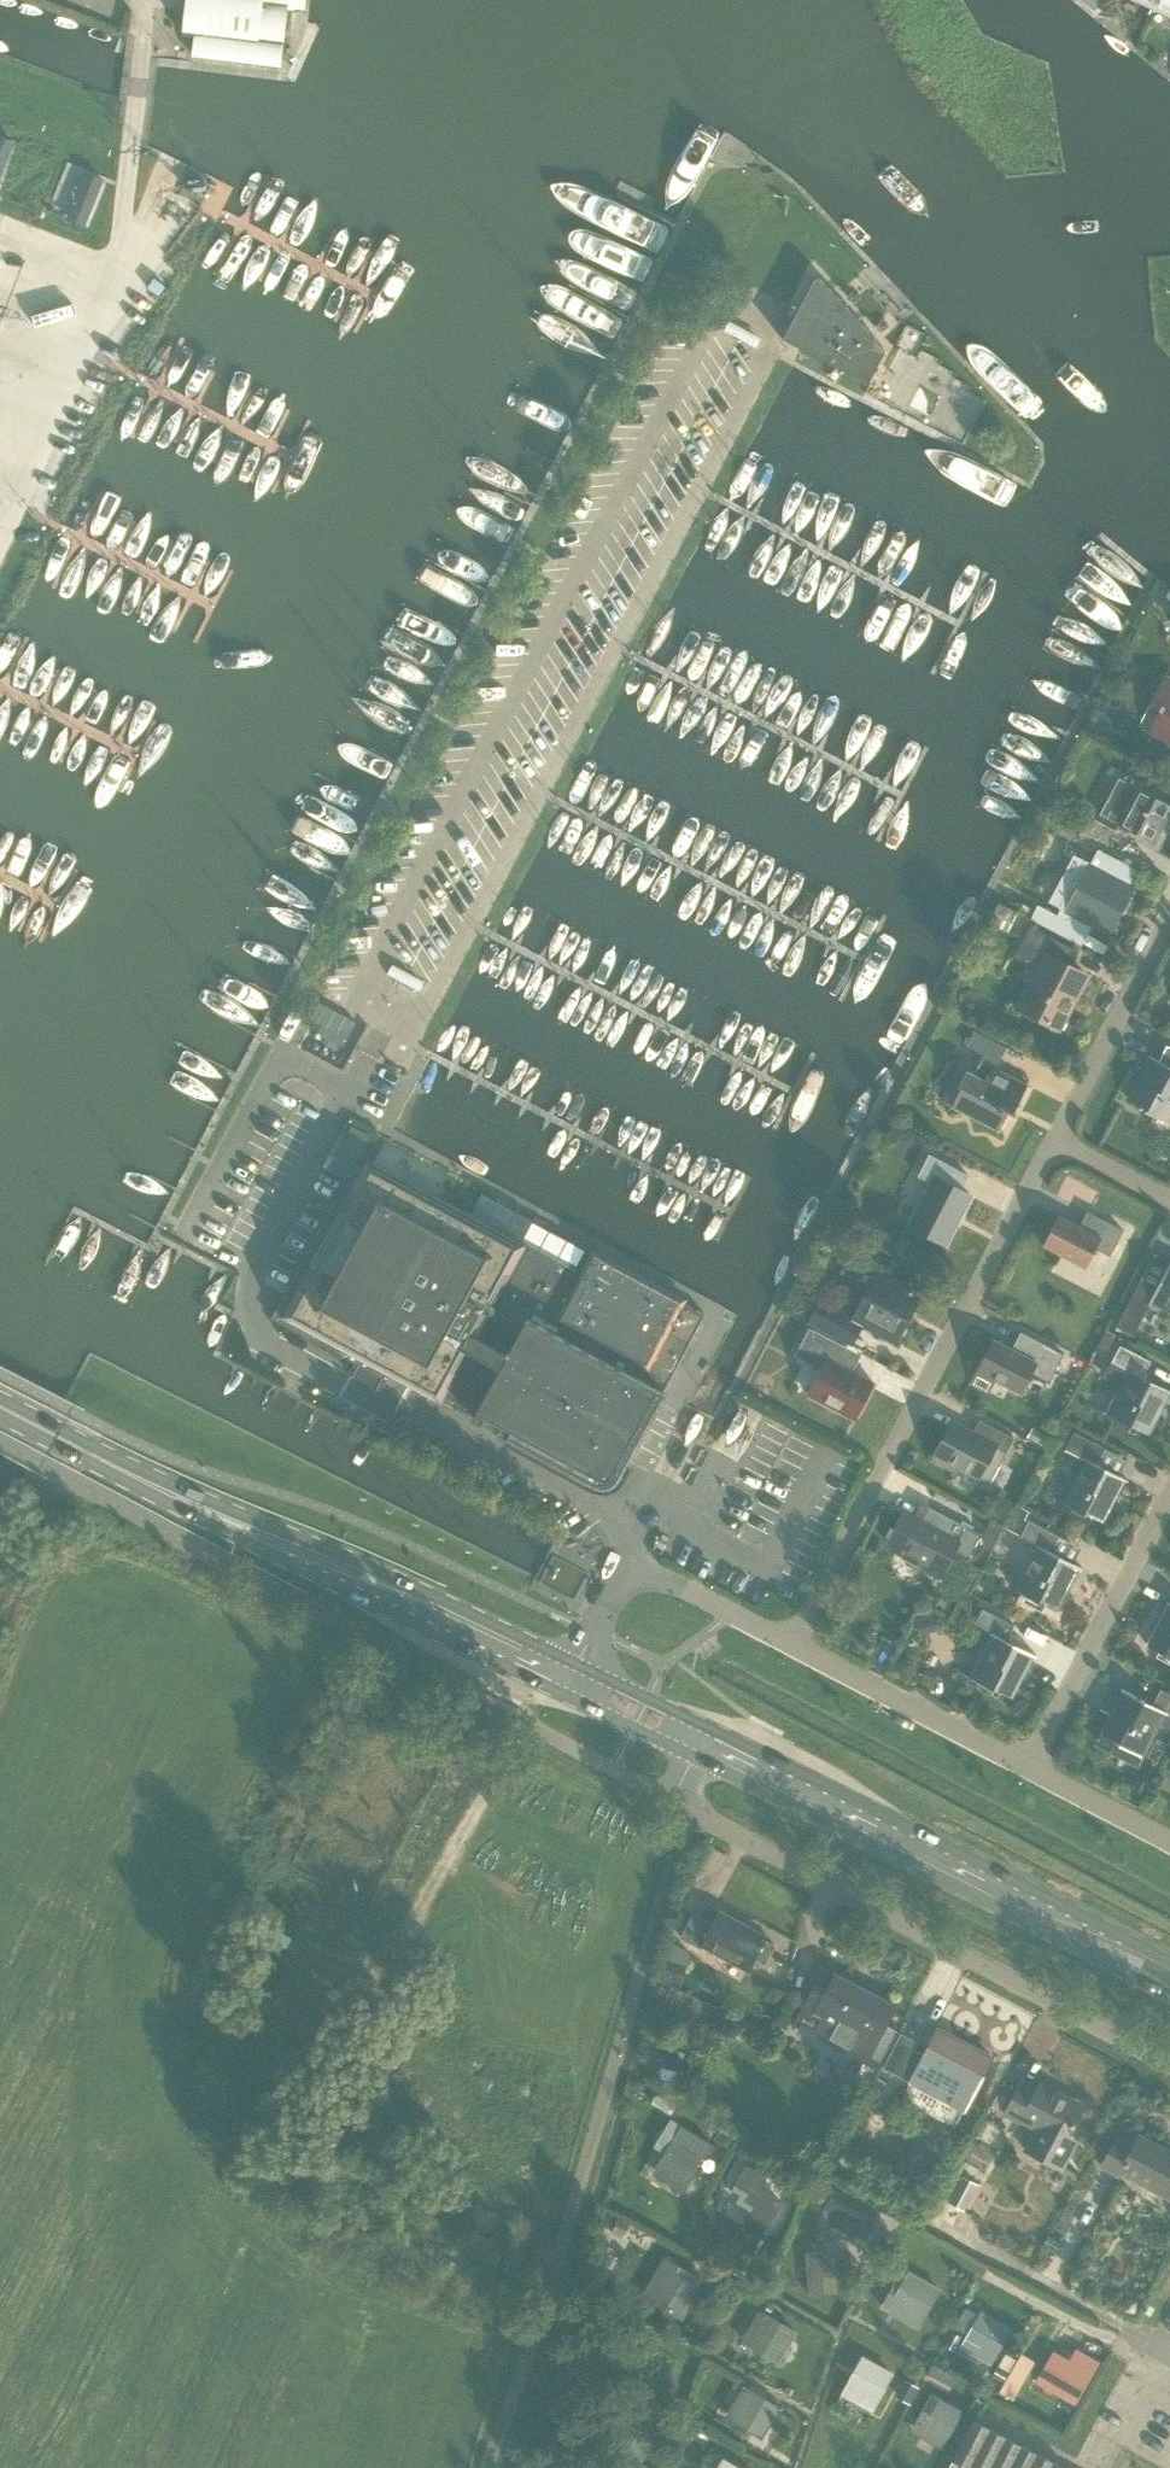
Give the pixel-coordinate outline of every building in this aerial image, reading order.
[(199,1),(193,53),(278,64),(286,8),(295,9),(296,0),(190,0),(199,1)] [(1152,6),(1169,15),(1169,0),(1155,0),(1152,6)] [(884,346),(823,280),(822,279),(821,278),(819,277),(817,277),(815,278),(814,279),(813,280),(812,281),(784,336),(782,335),(781,337),(870,383),(871,382),(869,381),(884,352),(884,351),(885,350),(885,349),(884,348),(884,347),(884,346)] [(1165,674),(1137,727),(1169,744),(1169,677),(1165,674)] [(1107,817),(1156,842),(1169,816),(1169,804),(1126,780),(1107,817)] [(1108,844),(1116,829),(1086,814),(1078,828),(1108,844)] [(1101,868),(1092,863),(1067,910),(1109,932),(1133,885),(1125,880),(1132,868),(1108,855),(1101,868)] [(990,921),(1009,931),(1019,911),(1000,902),(990,921)] [(1059,933),(1066,918),(1038,904),(1031,918),(1059,933)] [(1059,1027),(1087,974),(1063,962),(1071,946),(1031,925),(1017,952),(1042,965),(1020,1007),(1059,1027)] [(358,1022),(315,999),(306,1016),(349,1039),(358,1022)] [(1007,1046),(975,1030),(957,1021),(950,1036),(967,1045),(984,1054),(967,1088),(962,1085),(952,1106),(999,1131),(1009,1111),(1013,1113),(1029,1083),(997,1066),(1007,1046)] [(1153,1056),(1130,1099),(1148,1108),(1147,1110),(1169,1122),(1169,1120),(1169,1065),(1153,1056)] [(947,1242),(971,1195),(961,1189),(969,1174),(930,1154),(920,1173),(933,1180),(911,1223),(947,1242)] [(464,1207),(368,1157),(363,1165),(357,1162),(348,1178),(347,1178),(272,1316),(363,1366),(365,1371),(374,1376),(379,1374),(384,1377),(391,1364),(440,1391),(441,1391),(477,1411),(474,1417),(475,1418),(479,1411),(512,1429),(508,1436),(597,1484),(600,1486),(602,1486),(605,1486),(608,1486),(610,1485),(613,1484),(615,1482),(616,1481),(617,1480),(618,1478),(664,1393),(666,1394),(667,1393),(664,1391),(691,1339),(706,1313),(682,1300),(596,1253),(580,1282),(572,1277),(577,1268),(464,1207)] [(1110,1255),(1124,1229),(1088,1210),(1080,1225),(1059,1215),(1043,1245),(1086,1267),(1096,1247),(1110,1255)] [(1118,1326),(1134,1333),(1152,1299),(1169,1309),(1169,1262),(1157,1287),(1141,1279),(1118,1326)] [(920,1293),(879,1271),(854,1317),(821,1300),(809,1321),(852,1344),(863,1323),(896,1340),(920,1293)] [(1101,1304),(1095,1316),(1107,1322),(1113,1310),(1101,1304)] [(862,1354),(843,1344),(810,1327),(796,1355),(822,1368),(808,1393),(855,1418),(874,1381),(853,1370),(862,1354)] [(1118,1335),(1109,1330),(1100,1346),(1109,1351),(1118,1335)] [(1050,1380),(1064,1353),(1021,1331),(1012,1349),(994,1340),(972,1382),(988,1390),(995,1377),(1021,1391),(1032,1371),(1050,1380)] [(1169,1393),(1169,1389),(1143,1375),(1151,1359),(1120,1343),(1112,1360),(1131,1370),(1108,1414),(1131,1426),(1132,1424),(1149,1433),(1169,1393)] [(1071,1425),(1061,1420),(1053,1435),(1062,1440),(1071,1425)] [(952,1421),(935,1452),(991,1482),(1014,1437),(986,1422),(979,1436),(952,1421)] [(1048,1434),(1035,1427),(1030,1436),(1044,1444),(1048,1434)] [(1103,1521),(1126,1478),(1097,1463),(1105,1448),(1075,1431),(1066,1448),(1085,1458),(1062,1502),(1085,1514),(1086,1512),(1103,1521)] [(1060,1535),(1029,1519),(1026,1518),(1030,1509),(1018,1503),(1005,1527),(1021,1535),(1020,1536),(1040,1546),(1017,1590),(1039,1602),(1040,1599),(1058,1608),(1080,1566),(1052,1551),(1060,1535)] [(919,1520),(903,1512),(888,1542),(904,1550),(901,1557),(919,1566),(922,1560),(946,1572),(956,1553),(968,1559),(981,1533),(927,1505),(919,1520)] [(53,1524),(44,1519),(39,1529),(48,1534),(53,1524)] [(1148,1644),(1165,1653),(1164,1655),(1169,1658),(1169,1602),(1148,1644)] [(995,1633),(971,1678),(994,1689),(995,1687),(1012,1696),(1035,1653),(1007,1639),(1015,1624),(983,1607),(975,1622),(995,1633)] [(1096,1744),(1136,1765),(1141,1755),(1164,1711),(1169,1714),(1169,1693),(1161,1688),(1153,1704),(1125,1689),(1102,1732),(1096,1744)] [(766,1936),(719,1911),(713,1922),(694,1912),(681,1936),(701,1947),(703,1944),(749,1968),(754,1958),(766,1964),(777,1944),(765,1938),(766,1936)] [(687,1964),(663,1957),(657,1978),(681,1985),(687,1964)] [(896,2005),(836,1973),(828,1988),(818,1982),(805,2004),(794,2025),(865,2062),(896,2005)] [(939,2028),(925,2053),(914,2048),(918,2041),(901,2032),(883,2066),(963,2109),(992,2056),(939,2028)] [(1022,2119),(1037,2127),(1025,2148),(1062,2168),(1075,2143),(1067,2139),(1085,2105),(1041,2082),(1037,2089),(1022,2081),(1005,2113),(1021,2121),(1022,2119)] [(667,2151),(653,2174),(683,2192),(704,2157),(713,2143),(673,2119),(657,2145),(667,2151)] [(1139,2135),(1133,2146),(1117,2137),(1102,2165),(1119,2174),(1121,2171),(1169,2197),(1169,2151),(1139,2135)] [(747,2164),(739,2178),(733,2189),(743,2194),(740,2200),(753,2208),(748,2216),(766,2226),(781,2201),(761,2190),(769,2176),(747,2164)] [(809,2179),(795,2171),(788,2184),(802,2192),(809,2179)] [(979,2184),(962,2175),(949,2201),(965,2210),(979,2184)] [(833,2193),(820,2179),(808,2189),(821,2203),(833,2193)] [(822,2250),(806,2252),(809,2295),(825,2294),(822,2250)] [(681,2316),(699,2285),(676,2272),(679,2266),(666,2259),(663,2265),(670,2269),(652,2299),(681,2316)] [(891,2292),(881,2308),(918,2328),(940,2290),(909,2272),(903,2269),(891,2292)] [(981,2311),(959,2347),(990,2365),(1011,2329),(981,2311)] [(767,2314),(750,2344),(777,2361),(795,2331),(767,2314)] [(953,2331),(945,2346),(954,2351),(963,2336),(953,2331)] [(1055,2351),(1038,2380),(1075,2402),(1098,2361),(1079,2350),(1072,2361),(1055,2351)] [(1022,2353),(1000,2391),(1013,2399),(1035,2361),(1022,2353)] [(862,2357),(842,2394),(873,2410),(893,2373),(862,2357)] [(932,2362),(927,2371),(952,2385),(957,2376),(932,2362)] [(920,2387),(907,2380),(898,2397),(911,2404),(920,2387)] [(762,2436),(779,2406),(752,2390),(734,2420),(762,2436)] [(931,2395),(912,2431),(942,2448),(962,2412),(931,2395)] [(953,2459),(969,2467),(990,2427),(974,2419),(953,2459)] [(970,2467),(989,2467),(1006,2436),(990,2427),(969,2467),(970,2467)] [(1022,2444),(1006,2436),(989,2467),(1009,2467),(1022,2444)] [(1009,2467),(1030,2467),(1038,2453),(1022,2444),(1009,2467)] [(1038,2453),(1030,2467),(1050,2467),(1054,2461),(1038,2453)]
